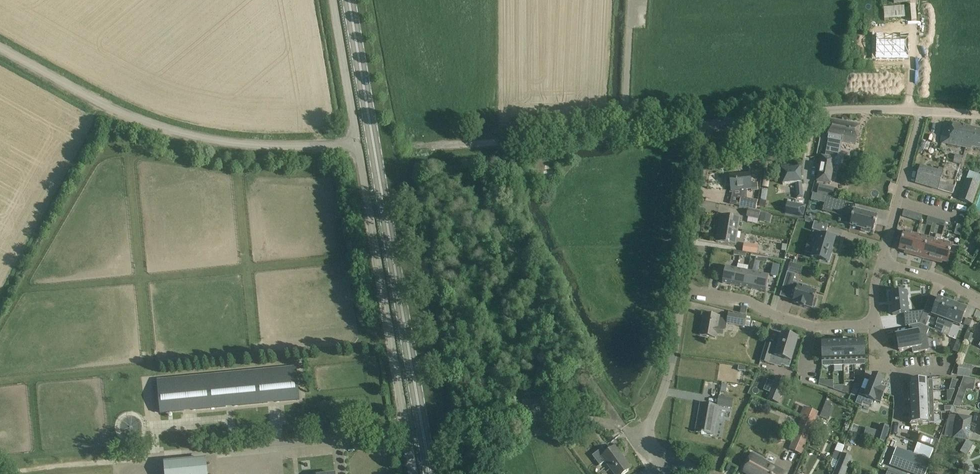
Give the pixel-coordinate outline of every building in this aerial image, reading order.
[(905,18),(904,6),(883,8),(884,21),(889,21),(889,19),(905,18)] [(907,31),(907,22),(885,24),(886,33),(907,31)] [(908,60),(908,32),(888,33),(888,34),(883,34),(883,33),(875,33),(874,59),(908,60)] [(829,140),(826,158),(835,159),(834,164),(840,165),(841,142),(856,144),(860,124),(831,119),(827,139),(829,140)] [(949,144),(966,148),(970,128),(953,124),(953,126),(944,124),(942,134),(940,142),(949,144)] [(970,128),(966,148),(971,149),(971,147),(979,149),(979,130),(970,128)] [(435,149),(416,152),(417,157),(436,154),(435,149)] [(826,158),(822,157),(817,182),(830,184),(834,164),(835,159),(826,158)] [(916,183),(938,190),(940,181),(943,173),(921,166),(916,183)] [(789,170),(788,167),(781,168),(782,178),(783,183),(794,182),(796,199),(803,199),(802,184),(800,168),(789,170)] [(765,172),(762,187),(768,188),(771,173),(765,172)] [(751,184),(750,174),(730,176),(731,191),(751,189),(752,192),(758,191),(758,183),(751,184)] [(979,185),(966,180),(959,200),(972,205),(979,185)] [(940,181),(938,190),(953,194),(955,186),(940,181)] [(832,196),(834,188),(820,185),(818,193),(832,196)] [(813,193),(811,200),(820,203),(822,196),(813,193)] [(842,209),(845,201),(825,195),(823,204),(842,209)] [(758,201),(741,197),(739,206),(756,210),(757,202),(758,201)] [(805,206),(787,203),(785,215),(803,219),(805,206)] [(850,226),(862,229),(861,231),(870,233),(870,231),(873,232),(875,225),(875,226),(876,223),(875,223),(877,217),(866,214),(867,212),(864,212),(854,209),(853,216),(848,214),(845,223),(850,225),(850,226)] [(760,212),(748,210),(746,217),(759,220),(760,212)] [(761,213),(759,221),(769,223),(771,215),(761,213)] [(915,213),(913,220),(920,222),(922,215),(915,213)] [(721,215),(718,229),(738,232),(740,218),(721,215)] [(828,226),(814,222),(812,230),(826,234),(828,226)] [(964,228),(957,225),(954,235),(961,237),(964,228)] [(738,232),(718,229),(716,242),(735,245),(738,232)] [(904,232),(899,250),(912,253),(916,236),(904,232)] [(830,254),(834,240),(819,235),(816,246),(808,244),(805,252),(813,254),(812,258),(827,263),(828,262),(829,263),(832,254),(830,254)] [(942,236),(939,236),(936,235),(934,241),(928,239),(923,258),(930,260),(930,258),(935,260),(940,242),(942,236)] [(928,239),(916,236),(912,253),(916,254),(916,256),(923,258),(928,239)] [(957,247),(940,242),(935,260),(947,263),(950,253),(955,255),(957,247)] [(743,252),(757,254),(758,246),(744,244),(743,252)] [(777,276),(779,265),(772,263),(770,275),(777,276)] [(726,267),(722,283),(733,285),(737,269),(726,267)] [(747,271),(737,269),(733,285),(744,288),(747,271)] [(758,273),(747,271),(744,288),(755,290),(758,273)] [(769,276),(758,273),(755,290),(766,292),(769,276)] [(815,299),(817,292),(806,289),(807,287),(792,283),(795,275),(787,273),(783,286),(796,290),(793,303),(798,304),(797,306),(805,308),(805,307),(812,309),(812,307),(815,308),(817,300),(815,299)] [(891,301),(892,305),(893,315),(904,314),(905,327),(919,324),(924,312),(908,313),(906,293),(904,294),(904,292),(898,293),(898,294),(891,295),(891,301)] [(951,301),(945,299),(944,301),(938,299),(935,308),(926,305),(924,312),(939,318),(937,324),(944,326),(952,304),(950,303),(951,301)] [(965,309),(965,307),(959,304),(958,306),(952,304),(944,326),(950,329),(953,323),(960,326),(966,309),(965,309)] [(719,317),(704,314),(701,335),(715,338),(716,334),(723,335),(723,329),(726,330),(727,320),(719,318),(719,317)] [(744,326),(750,327),(751,318),(746,317),(736,315),(729,314),(727,324),(739,326),(744,327),(744,326)] [(929,350),(928,348),(927,340),(927,339),(925,339),(924,340),(924,338),(924,336),(926,336),(929,328),(919,324),(908,326),(908,327),(909,327),(910,333),(904,334),(896,336),(899,351),(901,351),(912,349),(912,351),(913,353),(929,350)] [(788,368),(797,340),(782,335),(777,349),(773,348),(774,347),(765,344),(759,361),(772,366),(775,358),(782,360),(781,366),(788,368)] [(953,351),(959,354),(963,343),(957,340),(953,351)] [(843,342),(844,366),(854,365),(853,341),(843,342)] [(854,365),(865,365),(864,341),(853,341),(854,365)] [(832,342),(821,342),(822,351),(822,353),(822,366),(833,366),(832,342)] [(832,342),(833,366),(844,366),(843,342),(833,342),(832,342)] [(970,372),(964,372),(965,366),(959,365),(957,375),(969,376),(970,372)] [(300,400),(297,368),(157,381),(160,413),(300,400)] [(788,381),(776,376),(767,399),(779,404),(788,381)] [(873,376),(866,393),(861,390),(855,404),(862,407),(863,402),(871,405),(873,401),(874,402),(875,401),(880,403),(886,389),(880,387),(883,380),(873,376)] [(933,391),(932,380),(908,382),(909,392),(933,391)] [(933,402),(933,392),(933,391),(909,392),(909,393),(909,403),(933,402)] [(957,394),(954,402),(953,406),(960,408),(964,396),(957,394)] [(733,399),(719,397),(717,406),(732,409),(733,399)] [(820,417),(828,420),(834,403),(826,400),(820,417)] [(909,403),(910,413),(934,412),(933,402),(909,403)] [(711,406),(701,404),(696,433),(712,435),(717,407),(711,406)] [(805,411),(789,450),(801,455),(817,416),(805,411)] [(910,413),(910,424),(934,423),(934,412),(910,413)] [(972,417),(957,415),(953,438),(968,441),(972,417)] [(881,425),(876,441),(884,443),(888,428),(881,425)] [(548,435),(547,427),(534,429),(535,437),(548,435)] [(920,435),(917,444),(935,451),(939,442),(920,435)] [(615,448),(607,454),(603,448),(592,456),(599,466),(605,462),(614,473),(623,473),(631,468),(615,448)] [(166,459),(179,457),(178,449),(165,450),(166,459)] [(896,449),(890,466),(910,473),(926,473),(930,461),(896,449)] [(752,453),(744,472),(748,473),(786,473),(761,460),(762,458),(752,453)] [(842,454),(834,473),(846,473),(852,458),(842,454)] [(935,454),(933,460),(941,463),(942,457),(935,454)] [(206,460),(165,464),(166,473),(207,473),(206,460)]
